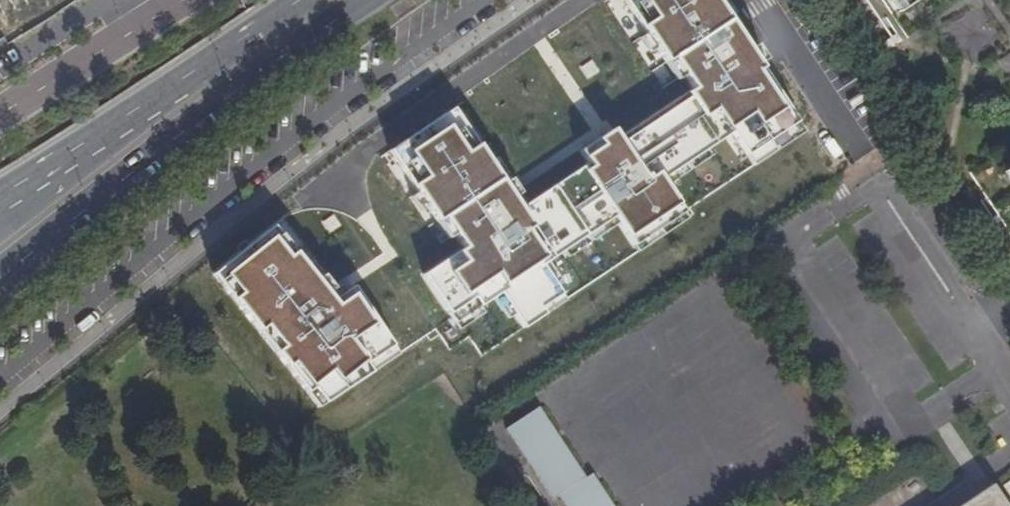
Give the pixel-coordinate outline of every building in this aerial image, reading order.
[(47,0),(0,0),(0,20),(47,0)] [(452,317),(494,291),(517,326),(558,300),(534,262),(608,215),(627,244),(678,212),(656,179),(726,134),(748,168),(771,153),(800,135),(794,124),(715,0),(625,0),(629,7),(664,63),(675,79),(681,75),(691,90),(616,137),(611,128),(593,139),(577,149),(585,162),(516,206),(462,121),(451,104),(445,108),(384,147),(378,151),(389,168),(424,223),(434,240),(441,236),(449,248),(421,268),(452,317)] [(905,10),(920,0),(899,0),(905,10)] [(288,246),(272,226),(266,231),(217,270),(212,275),(224,291),(257,332),(274,353),(306,392),(318,408),(325,404),(369,375),(399,356),(395,350),(352,286),(343,292),(332,301),(288,246)] [(507,428),(553,497),(558,493),(567,505),(616,505),(592,470),(585,475),(540,406),(507,428)] [(998,484),(1009,502),(1009,476),(998,484)] [(998,484),(963,505),(1009,505),(1009,502),(998,484)]
